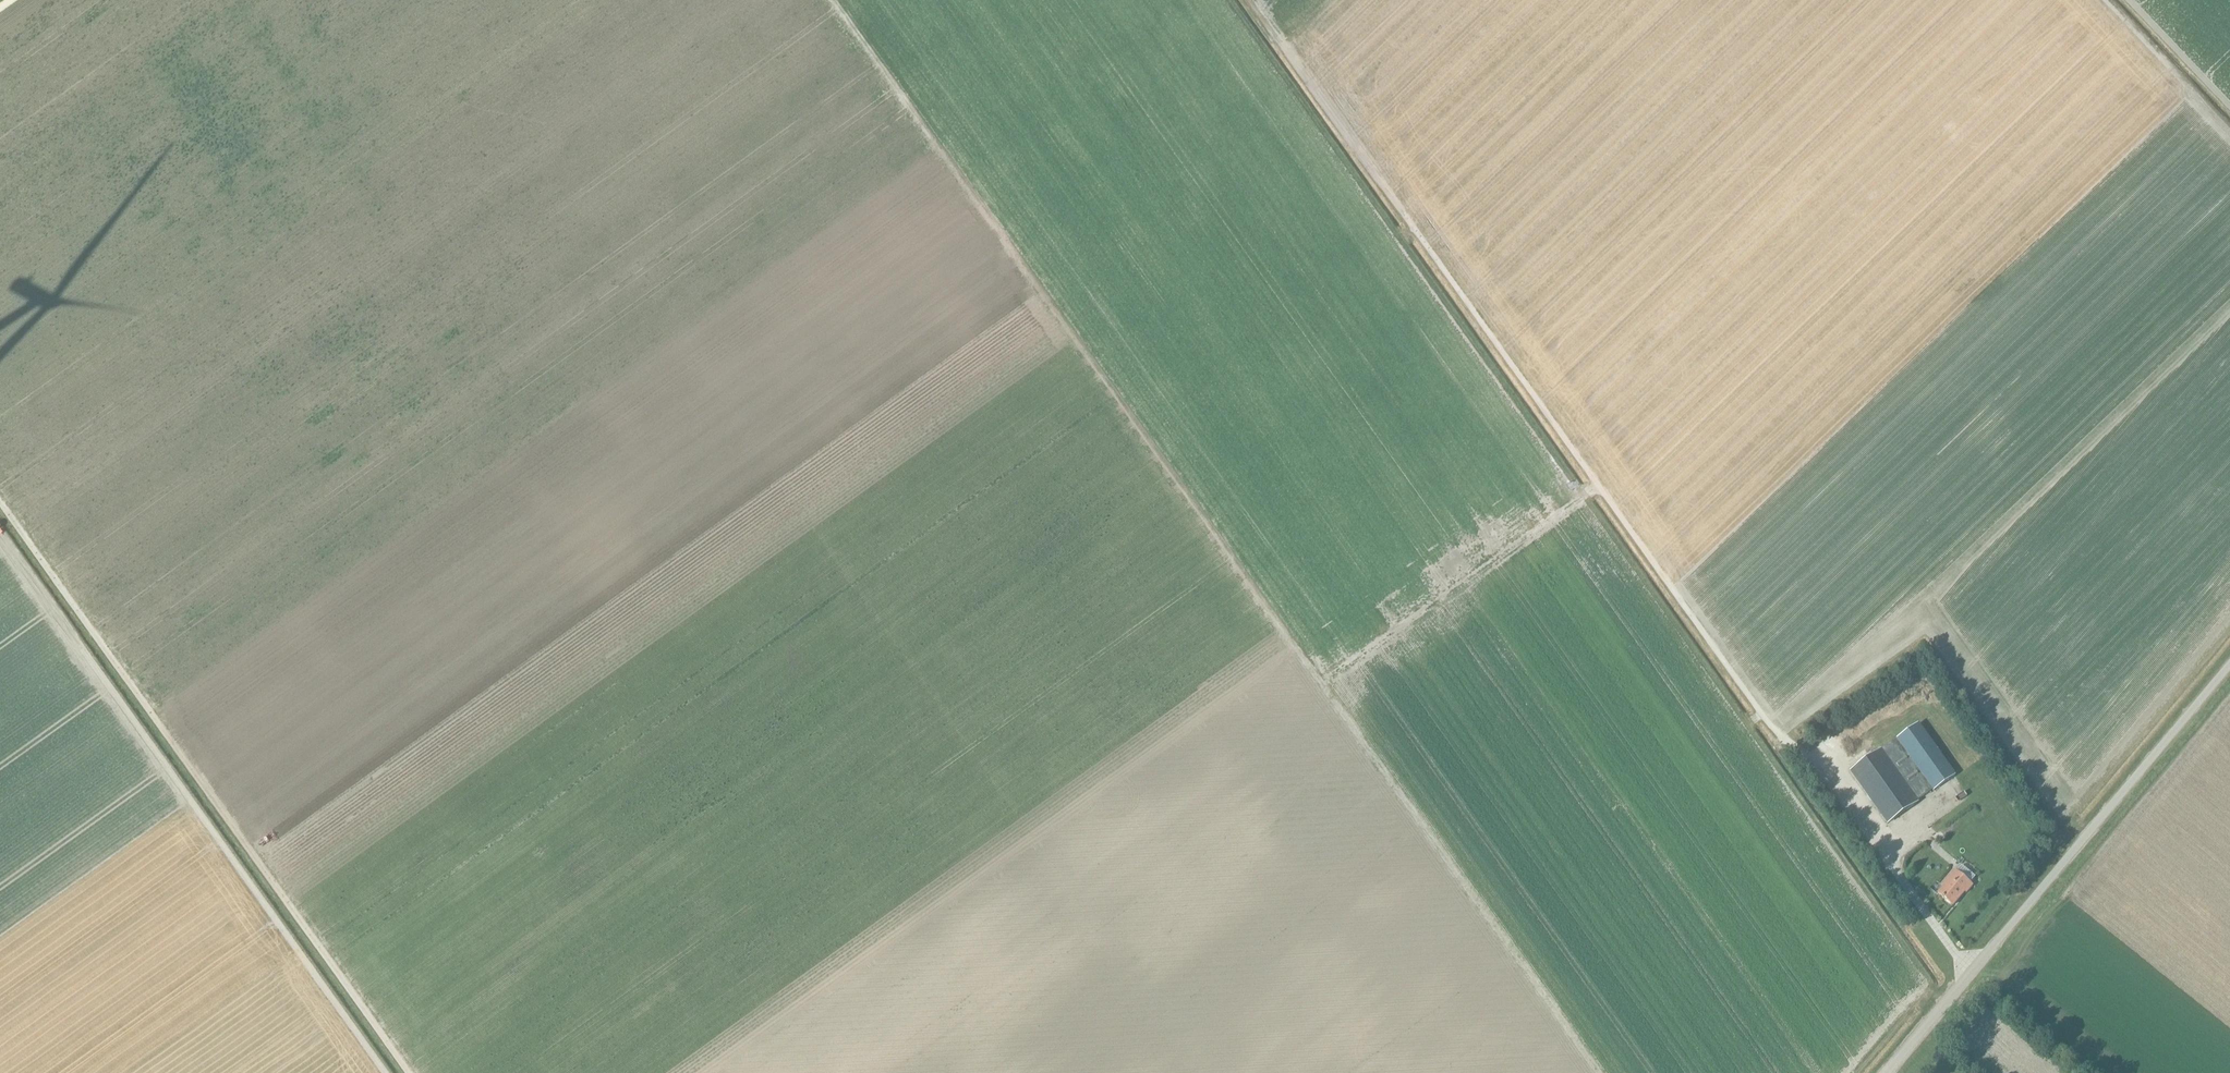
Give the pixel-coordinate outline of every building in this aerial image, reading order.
[(1935,790),(1955,776),(1918,724),(1898,738),(1935,790)] [(1883,749),(1919,799),(1933,789),(1934,791),(1935,790),(1898,738),(1883,749)] [(1883,749),(1851,772),(1888,824),(1917,802),(1917,801),(1919,799),(1883,749)] [(1953,905),(1964,891),(1966,893),(1973,885),(1955,870),(1942,885),(1944,887),(1938,893),(1953,905)]
